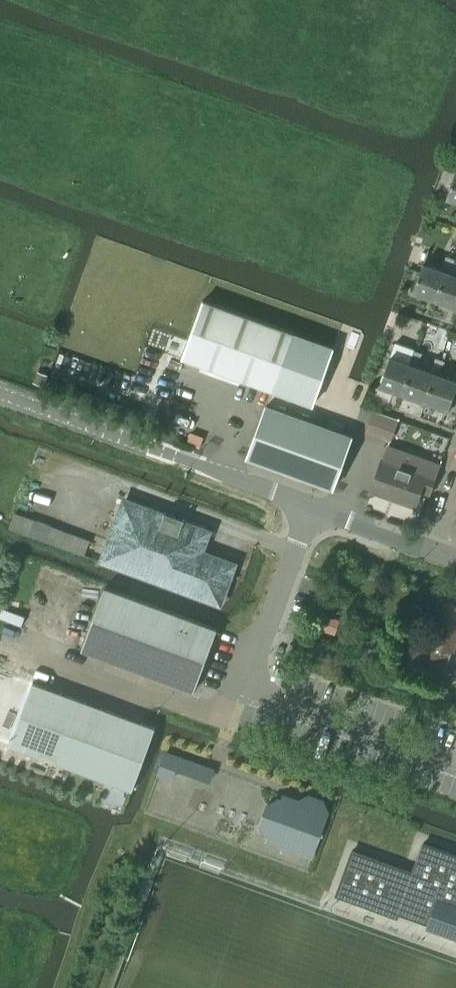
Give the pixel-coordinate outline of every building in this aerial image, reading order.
[(447,198),(455,201),(455,173),(447,198)] [(437,300),(452,258),(447,256),(442,270),(424,264),(413,292),(437,300)] [(451,274),(455,259),(452,258),(437,300),(455,307),(455,276),(451,274)] [(203,300),(182,358),(313,405),(333,347),(203,300)] [(403,394),(418,352),(413,350),(408,364),(390,358),(380,386),(403,394)] [(430,372),(417,367),(422,353),(418,352),(403,394),(425,402),(440,360),(435,359),(430,372)] [(440,376),(445,362),(440,360),(425,402),(448,410),(455,389),(455,373),(453,380),(440,376)] [(38,371),(33,383),(42,387),(47,374),(38,371)] [(51,376),(47,386),(56,389),(60,379),(51,376)] [(332,489),(333,486),(351,436),(266,406),(247,458),(332,489)] [(391,441),(399,419),(375,410),(367,432),(391,441)] [(429,495),(439,468),(441,463),(388,444),(371,491),(413,506),(419,491),(429,495)] [(218,605),(232,565),(199,553),(208,530),(126,499),(102,562),(218,605)] [(84,557),(90,540),(15,512),(8,528),(84,557)] [(217,629),(179,615),(104,588),(81,650),(194,691),(217,629)] [(455,644),(455,604),(446,600),(432,637),(424,634),(410,629),(398,661),(418,668),(418,667),(442,675),(452,649),(454,650),(455,644)] [(325,614),(320,629),(334,634),(339,619),(325,614)] [(9,745),(50,760),(73,698),(66,695),(47,688),(32,683),(0,671),(0,742),(9,745)] [(73,698),(50,760),(91,775),(114,713),(106,710),(81,701),(73,698)] [(114,713),(91,775),(132,790),(155,728),(141,723),(122,716),(114,713)] [(187,773),(191,761),(166,752),(158,774),(172,779),(175,769),(187,773)] [(312,805),(283,795),(281,799),(279,798),(267,804),(260,823),(265,834),(268,835),(267,840),(312,856),(328,811),(323,800),(315,798),(312,805)] [(398,913),(445,930),(444,934),(453,937),(455,939),(455,856),(422,844),(412,873),(351,851),(336,895),(397,917),(398,913)]
